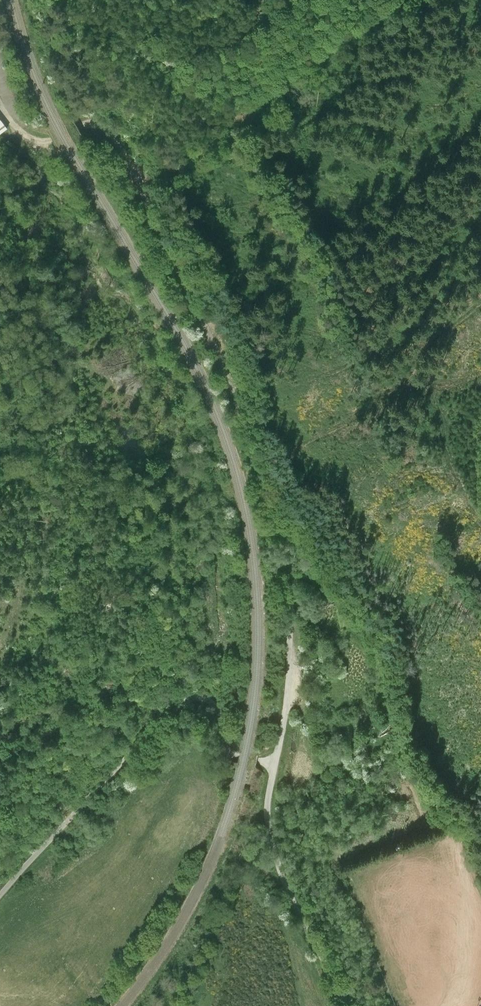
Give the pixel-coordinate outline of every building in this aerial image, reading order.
[(10,129),(0,115),(0,136),(10,129)]
